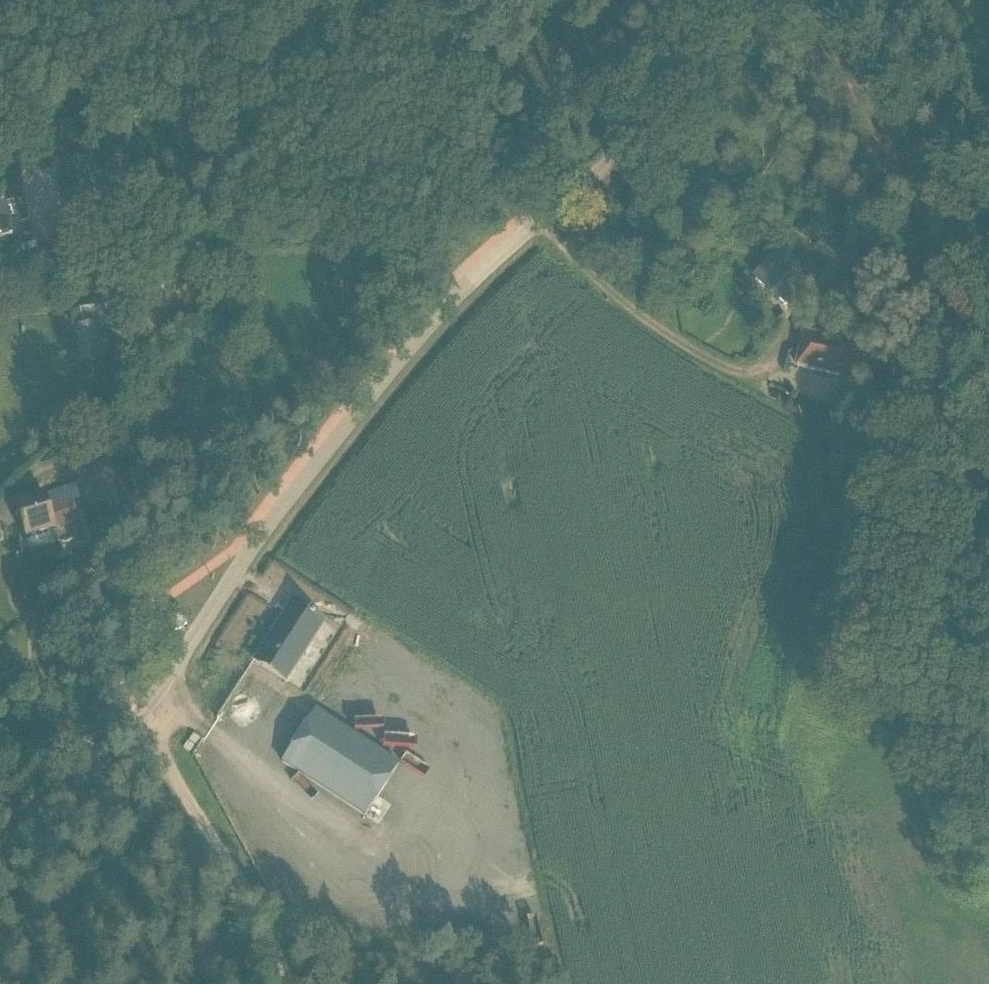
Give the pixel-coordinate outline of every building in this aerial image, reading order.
[(802,293),(814,279),(779,251),(754,281),(794,314),(808,298),(802,293)] [(93,364),(104,362),(99,307),(80,309),(81,326),(75,326),(79,365),(85,365),(86,374),(94,373),(93,364)] [(796,371),(861,384),(869,347),(803,334),(796,371)] [(57,546),(81,539),(70,503),(79,500),(75,487),(13,507),(24,544),(54,535),(57,546)] [(253,663),(285,684),(323,626),(291,604),(253,663)] [(173,633),(176,634),(180,633),(183,631),(185,629),(186,626),(186,623),(185,620),(183,617),(181,615),(178,614),(175,614),(172,615),(170,617),(168,619),(167,622),(167,626),(168,629),(170,631),(173,633)] [(397,767),(315,718),(284,770),(365,819),(397,767)]
